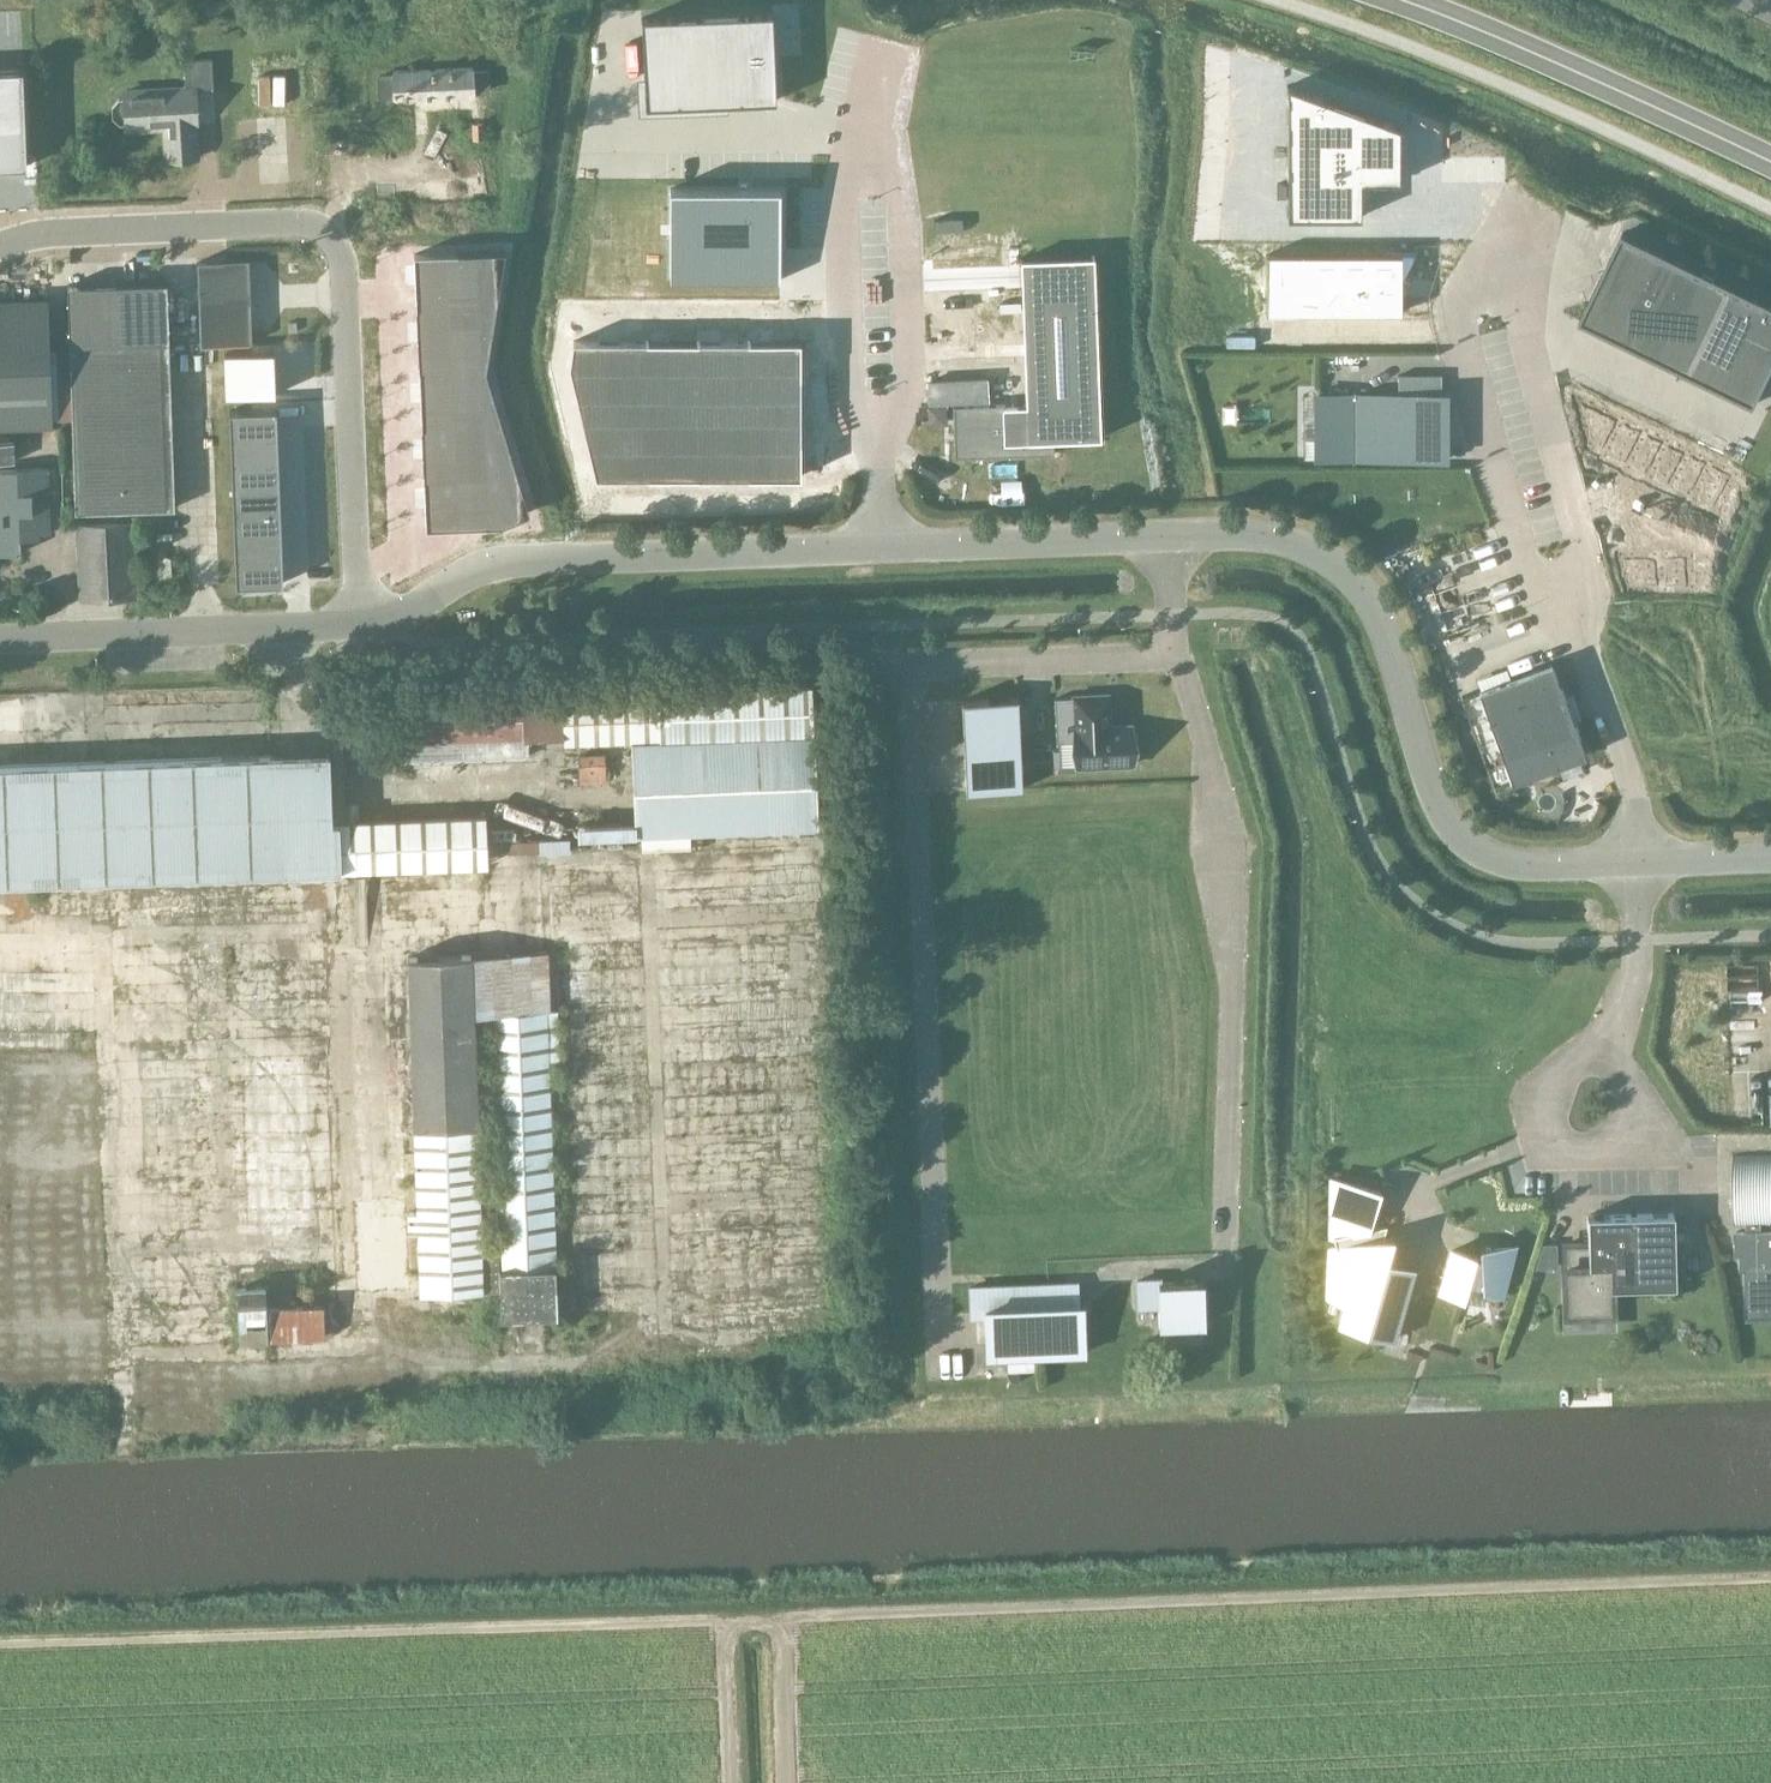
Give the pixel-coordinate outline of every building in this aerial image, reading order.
[(773,11),(641,17),(645,104),(775,99),(773,11)] [(195,88),(213,87),(211,58),(183,60),(184,87),(125,91),(126,97),(118,97),(112,105),(113,116),(120,124),(165,121),(167,160),(197,158),(195,125),(197,125),(195,88)] [(26,166),(22,69),(0,70),(0,167),(26,166)] [(385,72),(386,104),(483,101),(482,70),(385,72)] [(1398,180),(1398,125),(1287,85),(1287,216),(1360,216),(1360,180),(1398,180)] [(252,134),(265,133),(264,115),(251,115),(252,134)] [(779,186),(669,187),(670,277),(752,277),(752,247),(780,248),(779,186)] [(1622,230),(1579,319),(1755,404),(1770,370),(1770,302),(1622,230)] [(416,305),(495,301),(504,249),(414,254),(416,305)] [(1406,283),(1420,253),(1389,253),(1389,254),(1269,254),(1269,313),(1404,313),(1404,283),(1406,283)] [(1093,254),(1021,257),(1026,402),(952,405),(954,456),(1053,453),(1053,438),(1100,436),(1093,254)] [(249,257),(197,259),(200,342),(251,340),(249,257)] [(166,281),(67,285),(75,510),(174,507),(166,281)] [(45,299),(0,300),(0,427),(50,425),(45,299)] [(419,363),(486,360),(495,301),(416,305),(419,363)] [(573,340),(570,363),(580,407),(596,407),(646,407),(646,340),(573,340)] [(646,340),(646,407),(697,407),(697,340),(646,340)] [(697,340),(697,407),(748,407),(748,340),(697,340)] [(748,340),(748,407),(799,407),(799,340),(748,340)] [(226,395),(274,393),(273,352),(225,354),(226,395)] [(421,422),(500,418),(485,368),(486,360),(419,363),(421,422)] [(1443,392),(1317,392),(1317,459),(1443,459),(1443,392)] [(1589,453),(1602,459),(1622,418),(1574,396),(1589,453)] [(280,402),(235,403),(236,427),(281,425),(280,402)] [(596,407),(580,407),(596,475),(646,474),(646,407),(596,407)] [(646,407),(646,474),(697,474),(697,407),(646,407)] [(697,407),(697,474),(748,474),(748,407),(697,407)] [(748,407),(748,474),(799,474),(799,407),(748,407)] [(424,473),(515,468),(500,418),(421,422),(424,473)] [(1622,418),(1602,459),(1626,470),(1645,430),(1622,418)] [(281,425),(236,427),(237,451),(282,449),(281,425)] [(1626,470),(1648,481),(1667,440),(1645,430),(1626,470)] [(15,440),(0,440),(0,460),(16,460),(15,440)] [(1667,440),(1648,481),(1669,491),(1689,451),(1667,440)] [(282,449),(237,451),(237,475),(283,473),(282,449)] [(1689,451),(1669,491),(1691,501),(1710,461),(1689,451)] [(1710,461),(1691,501),(1717,514),(1736,473),(1710,461)] [(52,533),(50,468),(0,470),(0,554),(21,553),(20,534),(52,533)] [(426,526),(500,522),(528,511),(515,468),(424,473),(426,526)] [(283,473),(237,475),(238,499),(284,497),(283,473)] [(284,497),(238,499),(239,523),(285,521),(284,497)] [(134,520),(76,523),(79,599),(137,597),(134,520)] [(285,521),(239,523),(240,547),(286,545),(285,521)] [(286,545),(240,547),(241,573),(287,572),(286,545)] [(1657,591),(1656,553),(1615,553),(1626,592),(1657,591)] [(1691,553),(1656,553),(1657,591),(1691,591),(1691,553)] [(1551,663),(1460,697),(1493,788),(1584,755),(1551,663)] [(819,828),(815,733),(813,686),(563,697),(564,737),(565,744),(630,741),(633,822),(577,824),(577,838),(641,835),(642,846),(700,843),(700,833),(819,828)] [(1073,697),(1054,698),(1056,742),(1075,741),(1076,767),(1133,764),(1131,724),(1110,725),(1108,694),(1073,695),(1073,697)] [(563,697),(393,704),(395,747),(403,747),(404,760),(462,757),(461,748),(508,746),(508,752),(523,751),(523,738),(524,738),(524,739),(526,739),(526,737),(562,736),(562,737),(564,737),(563,697)] [(1017,697),(961,700),(965,791),(998,790),(998,789),(1021,788),(1017,697)] [(0,765),(0,882),(323,867),(341,866),(489,861),(487,816),(487,813),(348,818),(331,818),(329,752),(319,752),(0,765)] [(603,753),(577,754),(578,783),(605,781),(603,753)] [(559,951),(548,952),(472,955),(409,957),(419,1210),(406,1210),(408,1231),(420,1230),(422,1293),(500,1290),(501,1318),(558,1315),(549,1070),(560,1069),(557,1009),(562,1008),(559,951)] [(1742,1154),(1744,1226),(1747,1226),(1747,1234),(1736,1234),(1737,1252),(1742,1252),(1742,1267),(1747,1267),(1748,1300),(1770,1300),(1770,1233),(1760,1233),(1760,1225),(1770,1225),(1770,1153),(1742,1154)] [(1344,1299),(1337,1322),(1394,1339),(1414,1268),(1387,1260),(1393,1236),(1379,1239),(1376,1228),(1370,1229),(1381,1192),(1331,1177),(1329,1238),(1333,1237),(1335,1248),(1329,1250),(1328,1295),(1344,1299)] [(1587,1243),(1564,1244),(1566,1310),(1611,1309),(1610,1287),(1675,1285),(1673,1213),(1587,1215),(1587,1243)] [(1484,1301),(1485,1287),(1502,1292),(1515,1246),(1479,1248),(1480,1258),(1451,1249),(1440,1289),(1484,1301)] [(243,1330),(325,1330),(325,1294),(322,1294),(271,1294),(271,1274),(243,1274),(243,1330)] [(1203,1323),(1201,1279),(1160,1281),(1160,1279),(1137,1280),(1138,1303),(1159,1302),(1160,1324),(1203,1323)] [(985,1313),(987,1356),(1084,1352),(1082,1304),(1077,1304),(1076,1283),(969,1287),(971,1313),(985,1313)]
